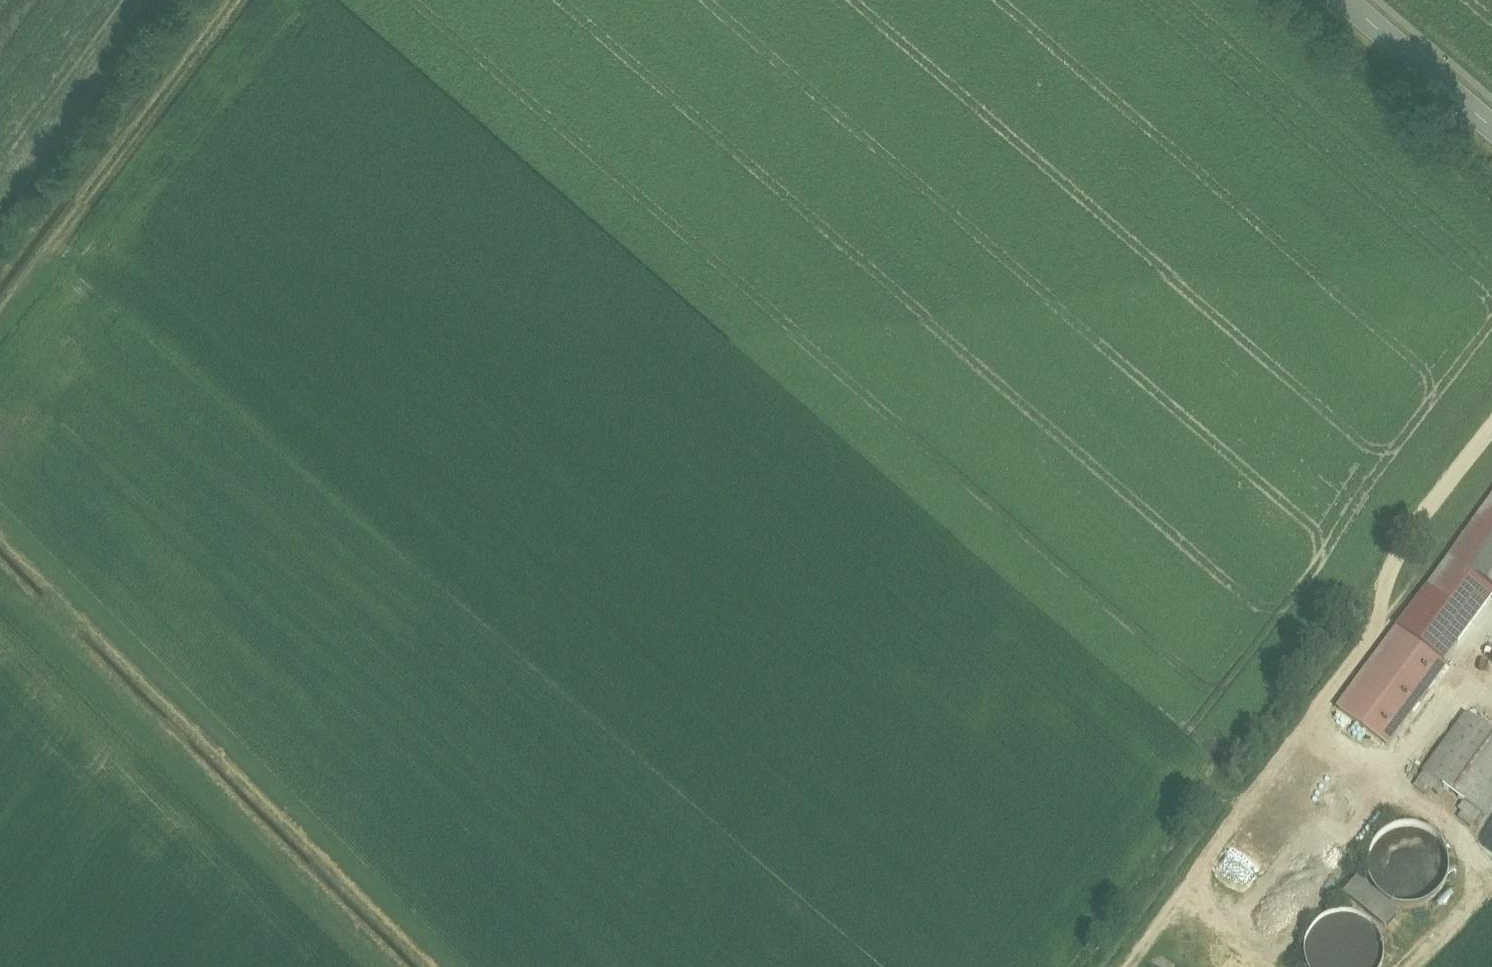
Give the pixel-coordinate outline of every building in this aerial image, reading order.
[(1335,702),(1386,738),(1446,654),(1441,651),(1470,611),(1456,601),(1461,594),(1455,590),(1468,571),(1491,588),(1491,481),(1335,702)] [(1482,819),(1491,806),(1491,724),(1463,703),(1414,768),(1482,819)] [(1491,837),(1491,806),(1482,819),(1477,826),(1491,837)] [(1443,839),(1434,828),(1421,820),(1405,819),(1390,823),(1378,833),(1371,847),(1369,862),(1373,876),(1383,889),(1397,896),(1412,897),(1427,893),(1439,883),(1446,871),(1448,854),(1443,839)] [(1315,921),(1312,928),(1310,939),(1311,950),(1315,960),(1321,966),(1374,966),(1380,960),(1384,950),(1385,939),(1384,928),(1380,921),(1372,911),(1361,905),(1348,903),(1335,905),(1323,911),(1315,921)]
